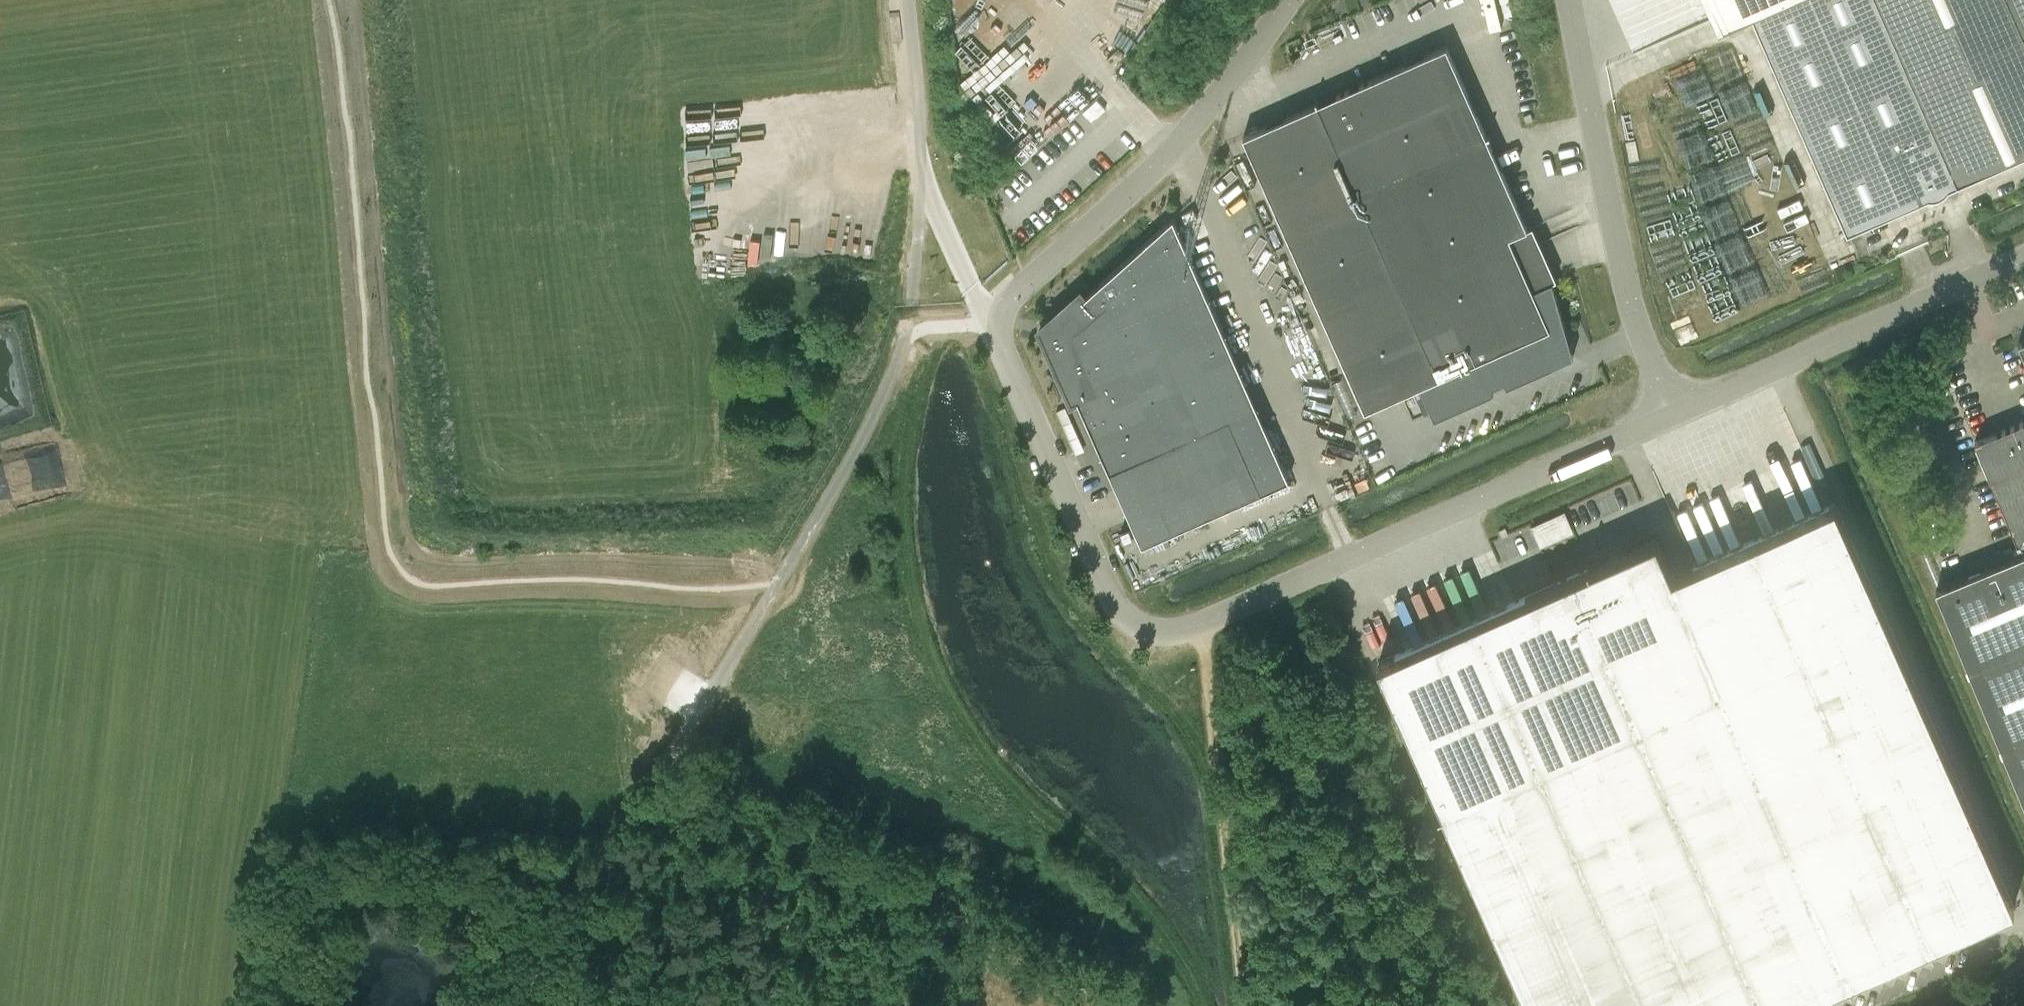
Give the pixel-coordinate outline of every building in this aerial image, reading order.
[(1723,21),(1750,9),(1771,0),(1714,0),(1723,21)] [(1957,183),(2023,154),(2023,0),(1771,0),(1750,9),(1749,10),(1847,232),(1957,183)] [(1447,45),(1244,135),(1366,408),(1402,392),(1413,415),(1431,407),(1435,417),(1494,390),(1493,389),(1491,385),(1505,379),(1507,385),(1574,355),(1552,279),(1533,288),(1509,235),(1528,227),(1447,45)] [(1712,114),(1703,115),(1702,94),(1708,94),(1708,87),(1684,88),(1684,99),(1670,100),(1672,143),(1731,141),(1731,132),(1713,133),(1712,114)] [(1078,400),(1090,427),(1142,544),(1289,479),(1237,361),(1201,279),(1174,217),(1142,246),(1086,296),(1081,291),(1058,311),(1039,328),(1072,402),(1078,400)] [(1974,442),(2021,552),(1933,590),(2023,803),(2023,421),(1974,442)] [(1833,502),(1671,575),(1654,538),(1376,663),(1529,1005),(1790,1005),(2014,906),(1833,502)]
